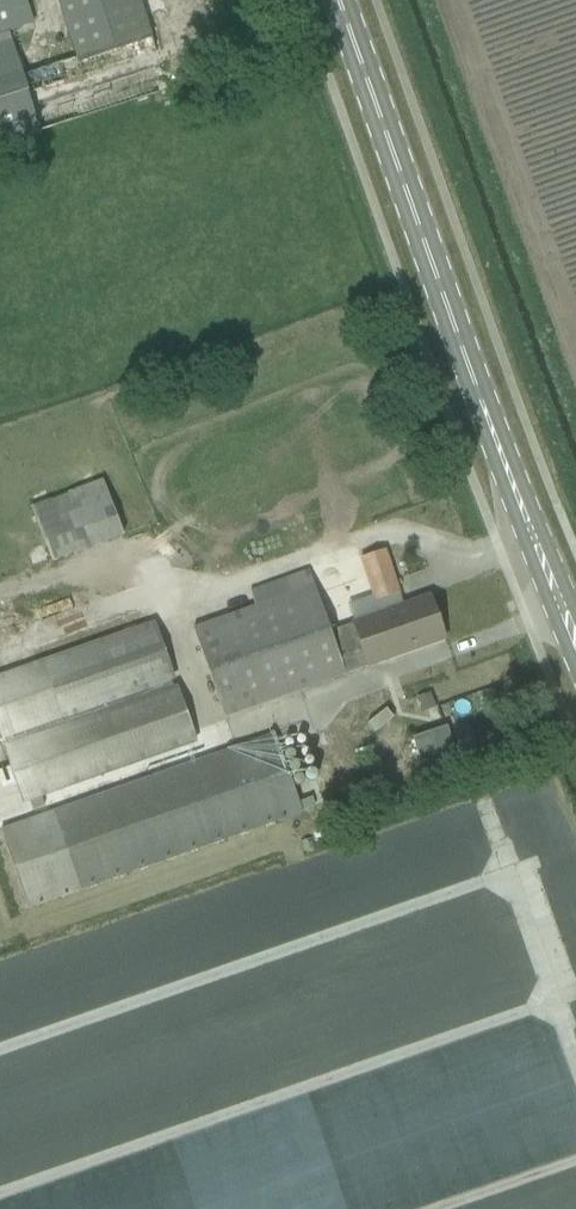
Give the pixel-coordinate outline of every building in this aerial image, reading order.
[(38,131),(21,73),(7,30),(33,21),(25,0),(0,0),(0,143),(38,131)] [(138,0),(57,0),(75,56),(78,65),(151,42),(138,0)] [(102,480),(30,502),(47,559),(119,538),(102,480)] [(385,550),(363,558),(359,559),(361,564),(372,600),(377,615),(328,631),(344,674),(446,639),(431,596),(405,606),(405,605),(385,550)] [(328,631),(312,585),(255,605),(193,628),(225,718),(344,674),(328,631)] [(1,744),(9,765),(10,768),(0,771),(0,779),(2,785),(5,784),(6,786),(15,783),(15,785),(23,805),(30,802),(33,811),(44,807),(41,798),(197,742),(153,621),(0,676),(0,741),(1,744)] [(416,698),(422,713),(437,707),(431,692),(416,698)] [(425,771),(458,760),(447,727),(414,739),(425,771)] [(274,734),(2,830),(28,910),(302,813),(274,734)] [(358,807),(344,812),(348,824),(362,819),(358,807)] [(301,841),(305,853),(316,849),(312,837),(301,841)]
